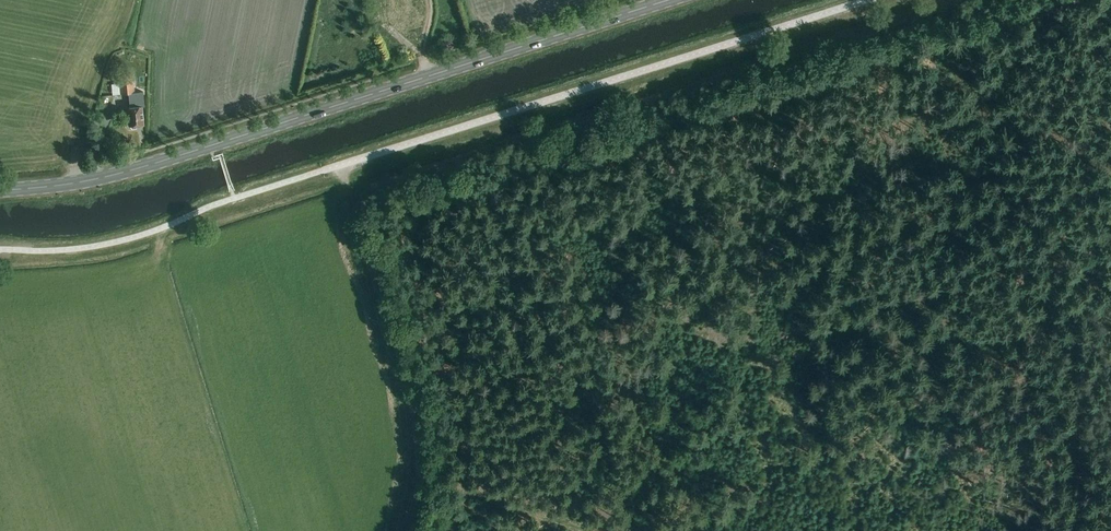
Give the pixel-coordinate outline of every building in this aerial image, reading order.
[(134,93),(132,74),(119,75),(121,94),(126,94),(127,107),(127,108),(128,126),(129,126),(132,129),(136,128),(137,125),(143,125),(141,106),(144,106),(144,97),(134,98),(134,93)]
